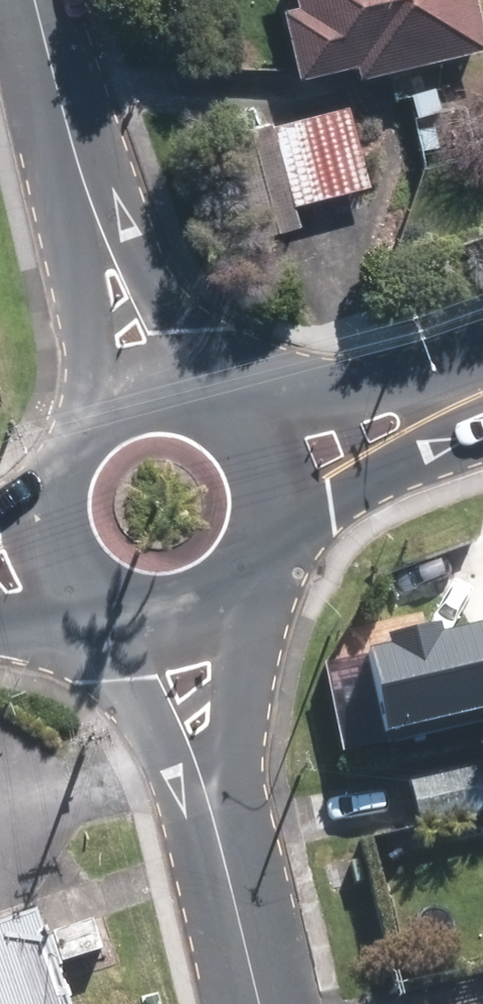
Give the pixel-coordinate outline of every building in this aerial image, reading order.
[(461,0),(294,0),(298,17),(280,21),(295,81),(355,67),(357,76),(472,49),(461,0)] [(264,128),(229,138),(258,239),(293,229),(264,128)] [(404,781),(414,824),(482,809),(482,766),(482,764),(404,781)] [(0,922),(0,1003),(73,1003),(41,908),(0,922)]
